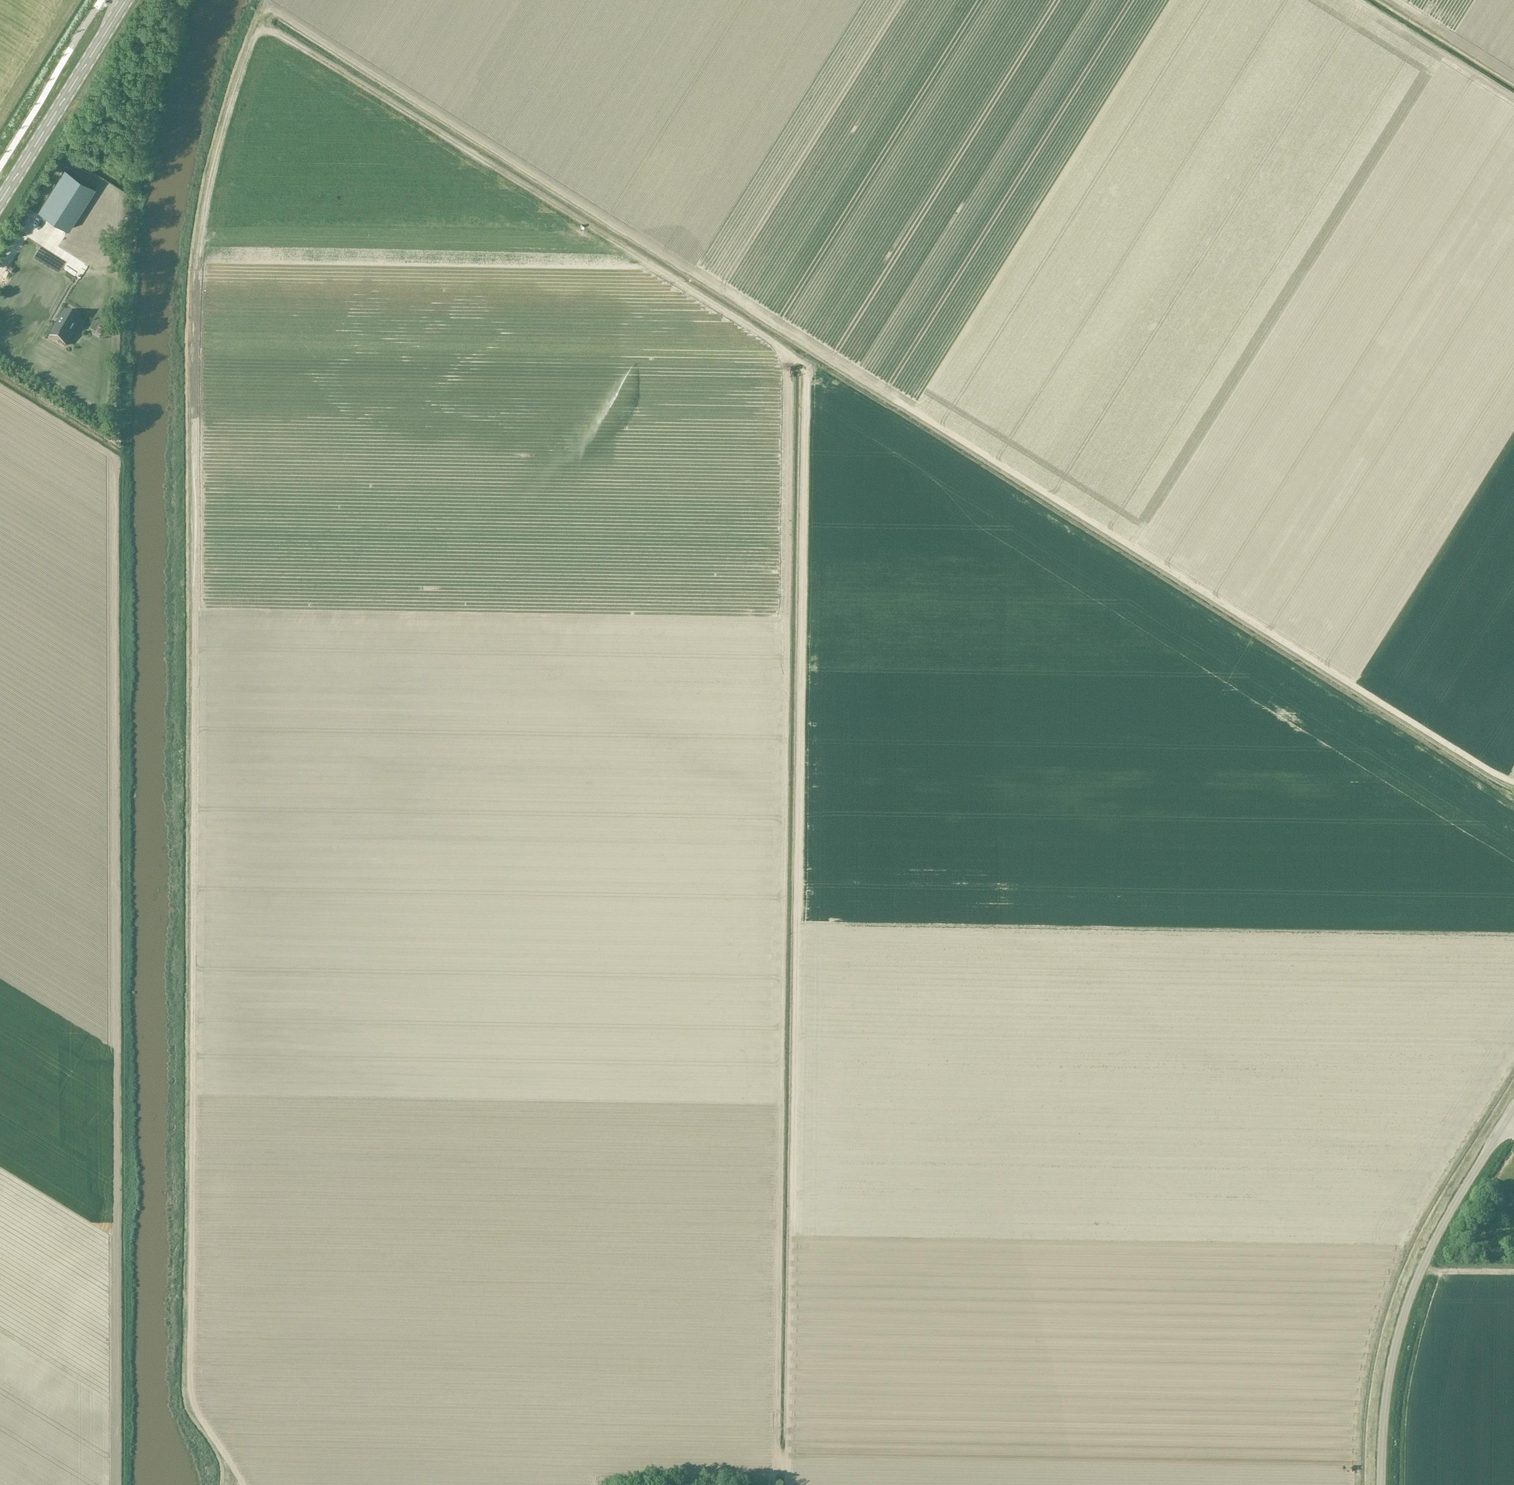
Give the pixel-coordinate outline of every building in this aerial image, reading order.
[(65,168),(38,210),(68,229),(95,187),(65,168)] [(52,311),(45,321),(55,328),(61,318),(52,311)] [(64,314),(50,338),(65,348),(80,323),(64,314)] [(1326,654),(1319,656),(1322,664),(1329,661),(1326,654)] [(802,1312),(800,1317),(806,1321),(809,1316),(802,1312)]
